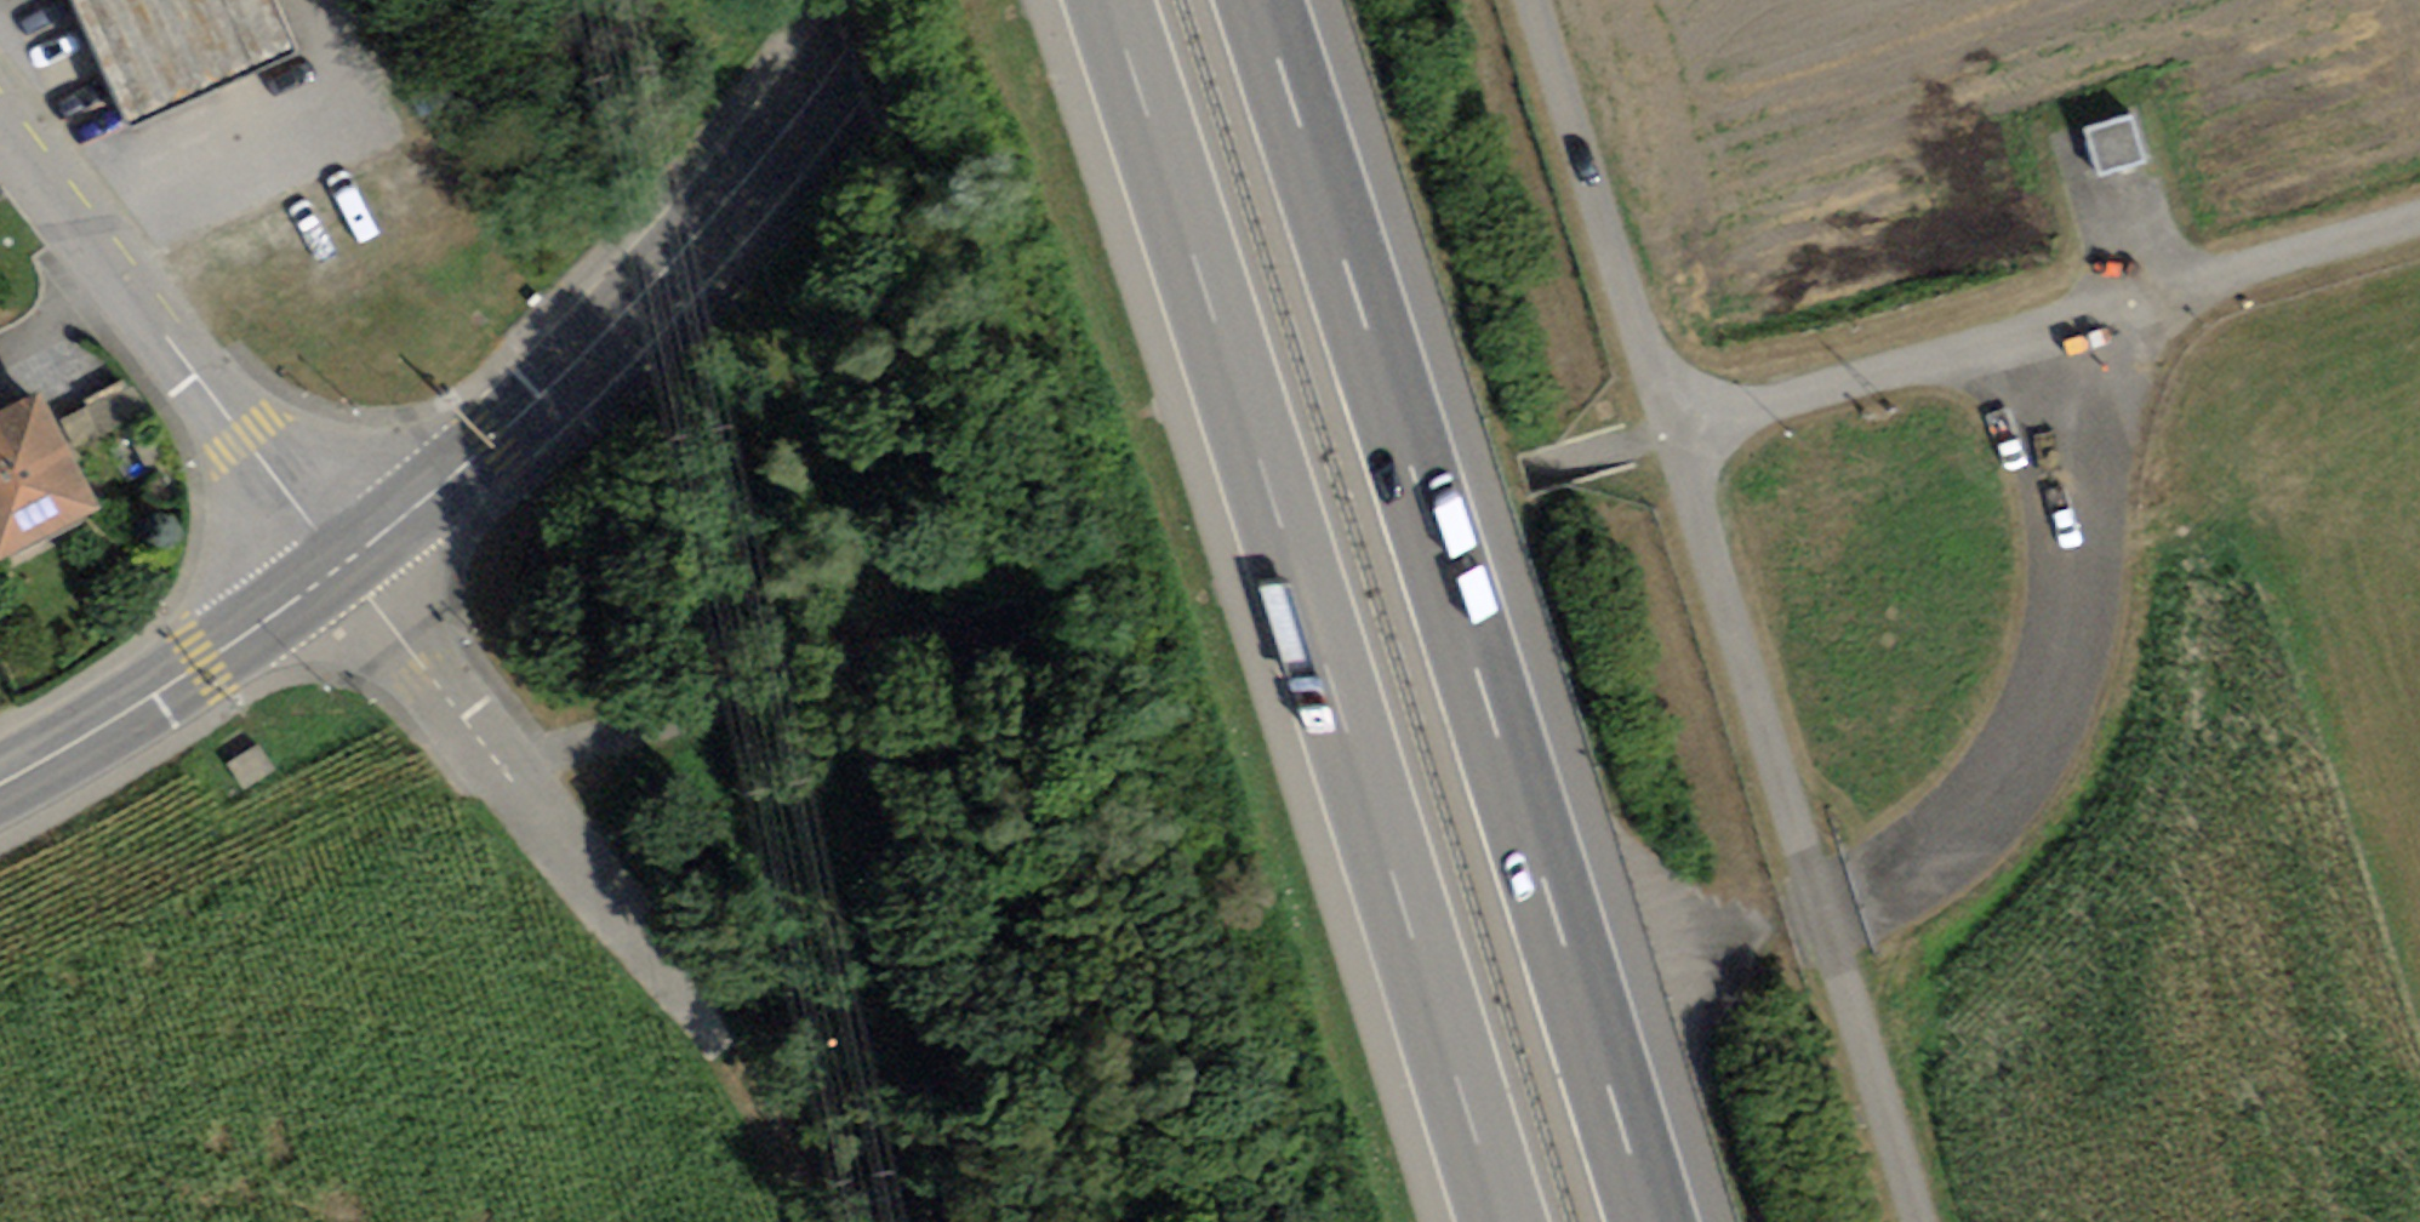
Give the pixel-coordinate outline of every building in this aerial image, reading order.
[(120,124),(277,57),(252,0),(67,0),(120,124)] [(81,510),(24,402),(0,414),(0,552),(81,510)]
